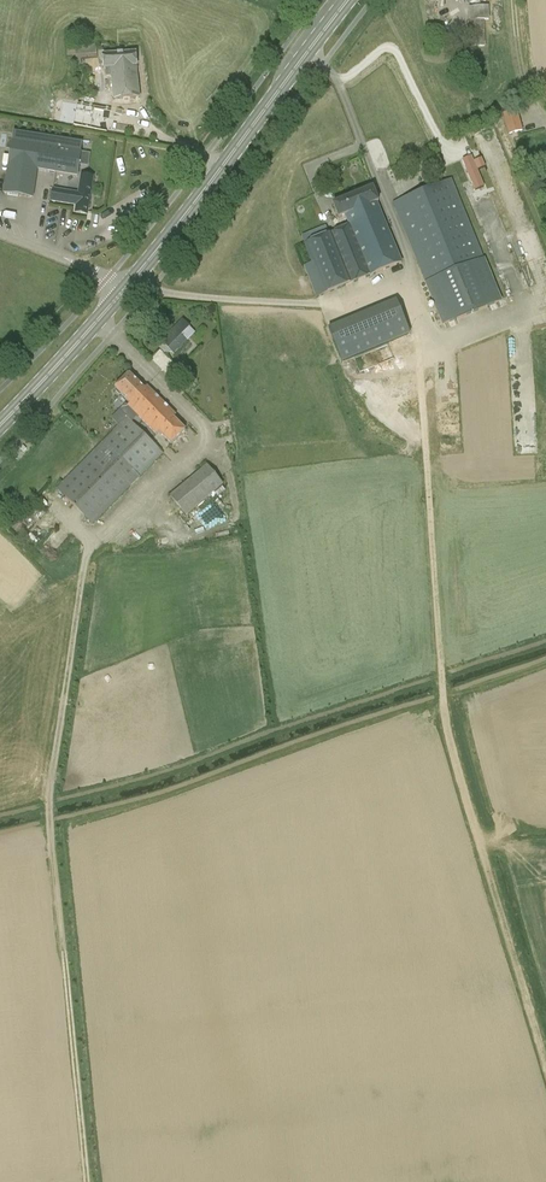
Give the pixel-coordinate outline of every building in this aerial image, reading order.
[(486,46),(485,20),(489,20),(488,7),(469,8),(470,47),(478,46),(486,46)] [(75,56),(76,62),(78,65),(82,65),(81,59),(97,57),(96,45),(67,47),(68,57),(75,56)] [(104,78),(112,77),(114,100),(139,98),(136,67),(137,67),(136,53),(102,56),(104,78)] [(509,135),(522,131),(517,112),(504,115),(509,135)] [(81,152),(60,149),(12,142),(4,194),(33,199),(37,170),(56,173),(78,177),(81,152)] [(471,155),(453,163),(467,200),(487,192),(471,155)] [(90,206),(89,204),(93,177),(86,176),(82,175),(78,194),(53,190),(51,201),(77,206),(75,213),(87,215),(88,212),(90,211),(90,206)] [(442,327),(502,302),(452,179),(392,203),(442,327)] [(305,246),(313,265),(304,268),(316,297),(317,299),(325,296),(401,266),(377,205),(380,204),(374,190),(333,206),(339,221),(347,218),(351,228),(330,236),(326,227),(309,234),(312,243),(305,246)] [(396,300),(328,329),(329,330),(342,363),(364,354),(410,335),(396,300)] [(162,346),(163,347),(170,354),(174,357),(187,343),(181,337),(184,333),(189,328),(182,321),(160,344),(162,346)] [(152,360),(168,375),(177,365),(160,350),(152,360)] [(119,396),(120,395),(130,404),(127,406),(133,411),(157,436),(159,433),(171,444),(185,430),(174,418),(176,416),(147,387),(145,389),(130,374),(115,389),(116,391),(115,392),(119,396)] [(92,525),(163,454),(127,417),(96,448),(56,489),(92,525)] [(224,485),(207,465),(170,496),(186,516),(224,485)]
